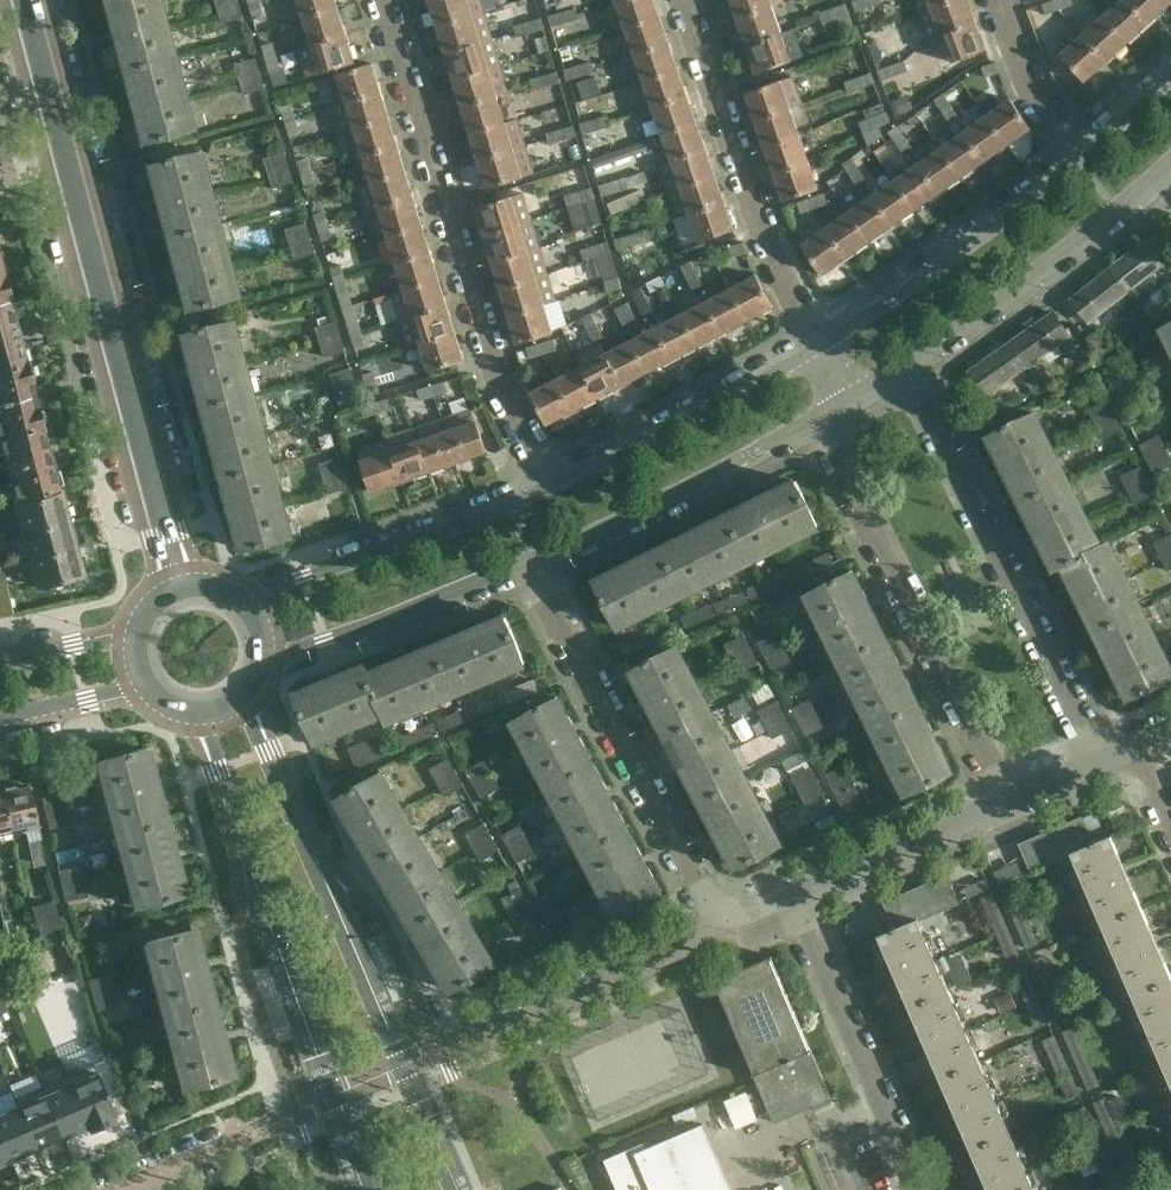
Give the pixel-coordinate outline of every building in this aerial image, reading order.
[(162,0),(111,0),(130,70),(177,57),(162,0)] [(217,9),(228,6),(226,0),(214,0),(217,9)] [(303,19),(338,8),(335,0),(297,0),(303,19)] [(437,28),(484,13),(480,0),(431,0),(429,1),(437,28)] [(654,0),(624,0),(616,3),(625,29),(660,16),(654,0)] [(738,20),(773,7),(784,3),(783,0),(731,0),(738,20)] [(866,0),(855,0),(852,1),(856,12),(869,7),(866,0)] [(920,14),(957,0),(914,0),(920,14)] [(967,0),(957,0),(920,14),(930,40),(941,36),(975,22),(967,0)] [(1053,12),(1072,5),(1070,0),(1053,0),(1049,2),(1053,12)] [(1147,25),(1125,0),(1120,0),(1102,16),(1126,44),(1147,25)] [(1168,6),(1162,0),(1125,0),(1147,25),(1168,6)] [(230,13),(241,10),(239,2),(228,6),(230,13)] [(259,2),(249,5),(253,19),(263,16),(259,2)] [(1053,12),(1049,2),(1029,9),(1033,19),(1053,12)] [(833,8),(837,19),(840,28),(853,23),(846,3),(833,8)] [(222,24),(233,21),(230,13),(228,6),(217,9),(222,24)] [(773,7),(738,20),(747,46),(782,33),(773,7)] [(346,35),(338,8),(303,19),(311,46),(346,35)] [(561,12),(565,24),(578,19),(575,8),(561,12)] [(837,19),(833,8),(818,13),(822,24),(837,19)] [(241,10),(230,13),(233,21),(244,18),(241,10)] [(565,24),(561,12),(547,16),(551,28),(565,24)] [(437,28),(446,55),(493,40),(484,13),(437,28)] [(669,43),(660,16),(625,29),(635,56),(669,43)] [(1102,16),(1081,35),(1106,63),(1126,44),(1102,16)] [(527,22),(531,34),(545,30),(541,18),(527,22)] [(531,34),(527,22),(514,26),(517,38),(531,34)] [(941,36),(951,62),(986,49),(975,22),(941,36)] [(782,33),(747,46),(756,73),(791,60),(782,33)] [(311,46),(297,50),(298,52),(305,76),(306,78),(320,73),(319,73),(355,62),(346,35),(311,46)] [(1106,63),(1081,35),(1060,54),(1085,81),(1106,63)] [(546,36),(535,40),(539,54),(550,51),(546,36)] [(446,55),(454,82),(501,67),(493,40),(446,55)] [(868,44),(874,63),(882,60),(875,41),(868,44)] [(265,60),(276,57),(271,43),(261,47),(265,60)] [(678,70),(669,43),(635,56),(644,82),(678,70)] [(177,57),(130,70),(149,143),(196,130),(177,57)] [(276,57),(265,60),(269,73),(280,70),(276,57)] [(247,69),(258,66),(256,58),(245,61),(247,69)] [(890,65),(894,76),(908,71),(904,60),(890,65)] [(245,61),(234,65),(239,80),(249,77),(247,69),(245,61)] [(577,66),(580,77),(594,73),(590,61),(577,66)] [(985,78),(990,76),(998,73),(994,62),(981,67),(985,78)] [(346,103),(381,92),(372,63),(337,74),(346,103)] [(894,76),(890,65),(877,70),(881,82),(894,76)] [(258,66),(247,69),(249,77),(260,74),(258,66)] [(580,77),(577,66),(563,70),(567,82),(580,77)] [(454,82),(462,109),(497,97),(509,93),(501,67),(454,82)] [(688,96),(678,70),(644,82),(653,109),(688,96)] [(543,75),(546,87),(560,84),(557,72),(543,75)] [(857,77),(862,89),(876,83),(871,72),(857,77)] [(252,84),(263,81),(260,74),(249,77),(252,84)] [(546,87),(543,75),(529,79),(532,91),(546,87)] [(756,121),(790,109),(802,105),(792,76),(746,93),(756,121)] [(243,95),(254,92),(252,84),(249,77),(239,80),(243,95)] [(862,89),(857,77),(843,82),(848,94),(862,89)] [(263,81),(252,84),(254,92),(265,89),(263,81)] [(559,89),(536,95),(541,110),(564,104),(559,89)] [(389,119),(381,92),(346,103),(332,108),(340,135),(355,131),(389,119)] [(941,112),(952,106),(944,93),(934,100),(941,112)] [(908,95),(890,103),(895,116),(914,108),(908,95)] [(697,122),(688,96),(653,109),(662,135),(697,122)] [(505,124),(497,97),(462,109),(470,135),(505,124)] [(1010,98),(985,115),(1007,145),(1031,128),(1010,98)] [(862,111),(866,119),(872,116),(885,111),(882,103),(872,107),(862,111)] [(285,122),(296,119),(292,105),(280,108),(285,122)] [(952,106),(941,112),(949,124),(960,118),(952,106)] [(756,121),(765,147),(799,135),(790,109),(756,121)] [(878,128),(890,123),(885,111),(872,116),(876,128),(878,128)] [(856,124),(852,114),(831,123),(835,133),(856,124)] [(593,119),(597,131),(611,127),(608,115),(593,119)] [(985,115),(963,131),(984,162),(1007,145),(985,115)] [(866,119),(858,122),(862,134),(876,128),(872,116),(866,119)] [(296,119),(285,122),(289,136),(300,133),(296,119)] [(355,131),(363,157),(398,145),(389,119),(355,131)] [(597,131),(593,119),(579,124),(583,136),(597,131)] [(470,135),(479,163),(526,147),(518,121),(505,124),(470,135)] [(706,149),(697,122),(662,135),(671,162),(706,149)] [(559,130),(562,140),(576,137),(573,126),(559,130)] [(895,145),(905,138),(897,126),(887,133),(895,145)] [(878,128),(876,128),(862,134),(868,147),(882,137),(878,128)] [(562,140),(559,130),(546,133),(549,144),(562,140)] [(961,178),(984,162),(963,131),(940,147),(961,178)] [(765,147),(774,174),(809,162),(799,135),(765,147)] [(905,138),(895,145),(904,156),(913,149),(905,138)] [(640,143),(591,160),(594,169),(643,152),(640,143)] [(363,157),(371,184),(406,173),(398,145),(363,157)] [(526,147),(479,163),(487,188),(534,173),(526,147)] [(938,194),(961,178),(940,147),(917,163),(938,194)] [(716,176),(706,149),(671,162),(660,166),(669,193),(716,176)] [(174,236),(221,224),(202,151),(155,164),(174,236)] [(276,163),(286,160),(284,153),(274,156),(276,163)] [(274,156),(264,159),(268,174),(278,171),(276,163),(274,156)] [(301,175),(312,172),(308,157),(296,161),(301,175)] [(850,177),(859,170),(851,158),(841,165),(850,177)] [(286,160),(276,163),(278,171),(289,168),(286,160)] [(809,162),(774,174),(783,200),(818,188),(809,162)] [(915,210),(938,194),(917,163),(894,180),(915,210)] [(281,179),(291,176),(289,168),(278,171),(281,179)] [(645,170),(627,177),(630,188),(649,181),(645,170)] [(859,170),(850,177),(858,188),(868,182),(859,170)] [(273,189),(283,186),(281,179),(278,171),(268,174),(273,189)] [(312,172),(301,175),(305,189),(317,186),(312,172)] [(406,173),(371,184),(357,188),(365,215),(379,210),(414,199),(406,173)] [(291,176),(281,179),(283,186),(293,183),(291,176)] [(725,202),(716,176),(669,193),(678,218),(690,214),(725,202)] [(612,181),(616,193),(630,188),(627,177),(612,181)] [(892,226),(915,210),(894,180),(871,196),(892,226)] [(598,186),(601,197),(616,193),(612,181),(598,186)] [(580,204),(595,199),(592,188),(564,196),(568,208),(580,204)] [(645,190),(607,206),(611,215),(649,199),(645,190)] [(484,237),(531,222),(523,193),(475,207),(484,237)] [(810,198),(814,208),(828,204),(824,193),(810,198)] [(868,243),(892,226),(871,196),(847,213),(868,243)] [(814,208),(810,198),(796,203),(799,213),(814,208)] [(379,210),(387,237),(422,226),(414,199),(379,210)] [(595,199),(580,204),(587,228),(602,224),(595,199)] [(690,214),(699,241),(734,229),(725,202),(690,214)] [(317,229),(329,225),(325,211),(313,215),(317,229)] [(846,258),(868,243),(847,213),(825,228),(846,258)] [(484,237),(493,264),(540,249),(531,222),(484,237)] [(298,233),(309,231),(307,223),(296,226),(298,233)] [(221,224),(174,236),(193,309),(240,297),(221,224)] [(329,225),(317,229),(322,242),(334,238),(329,225)] [(296,226),(285,229),(289,244),(300,241),(298,233),(296,226)] [(387,237),(396,264),(431,253),(422,226),(387,237)] [(846,258),(825,228),(802,244),(823,274),(846,258)] [(309,231),(298,233),(300,241),(311,238),(309,231)] [(628,236),(631,247),(645,243),(642,232),(628,236)] [(631,247),(628,236),(614,240),(617,251),(631,247)] [(1168,258),(1151,237),(1111,269),(1128,290),(1168,258)] [(302,249),(313,246),(311,238),(300,241),(302,249)] [(293,259),(304,257),(302,249),(300,241),(289,244),(293,259)] [(597,257),(611,253),(607,242),(580,250),(583,261),(597,257)] [(747,254),(743,242),(728,247),(733,259),(747,254)] [(313,246),(302,249),(304,257),(315,254),(313,246)] [(493,264),(501,290),(548,276),(540,249),(493,264)] [(396,264),(404,291),(439,280),(431,253),(396,264)] [(612,261),(599,265),(604,282),(618,278),(612,261)] [(686,279),(697,273),(690,261),(680,266),(686,279)] [(9,301),(10,301),(6,287),(9,283),(7,273),(2,271),(0,264),(0,304),(9,301)] [(334,282),(345,279),(341,264),(330,268),(334,282)] [(1128,290),(1111,269),(1071,300),(1088,321),(1128,290)] [(697,273),(686,279),(693,291),(703,286),(697,273)] [(756,275),(729,288),(746,321),(773,307),(756,275)] [(501,290),(509,318),(544,307),(557,303),(548,276),(501,290)] [(661,276),(646,284),(650,292),(665,285),(661,276)] [(618,278),(604,282),(607,292),(621,287),(618,278)] [(345,279),(334,282),(338,297),(349,294),(345,279)] [(447,307),(439,280),(404,291),(389,296),(398,323),(447,307)] [(1170,303),(1170,281),(1159,286),(1168,305),(1170,303)] [(636,305),(647,299),(640,286),(629,292),(636,305)] [(729,288),(704,301),(722,334),(746,321),(729,288)] [(647,299),(636,305),(643,317),(654,312),(647,299)] [(1131,331),(1157,309),(1149,299),(1131,315),(1132,316),(1124,323),(1131,331)] [(34,395),(30,380),(33,376),(30,367),(26,364),(9,301),(0,304),(0,404),(34,395)] [(704,301),(680,314),(697,347),(722,334),(704,301)] [(628,302),(613,310),(617,318),(632,310),(628,302)] [(455,333),(447,307),(398,323),(406,348),(420,344),(455,333)] [(544,307),(509,318),(517,343),(552,333),(544,307)] [(586,331),(598,325),(592,313),(580,318),(586,331)] [(1053,313),(1012,342),(1028,365),(1069,336),(1053,313)] [(672,360),(697,347),(680,314),(655,327),(672,360)] [(351,336),(362,333),(358,318),(347,321),(351,336)] [(206,405),(253,393),(234,321),(187,333),(206,405)] [(328,332),(339,328),(337,321),(326,325),(328,332)] [(1170,344),(1170,321),(1162,326),(1170,344)] [(326,325),(315,328),(320,343),(331,340),(328,332),(326,325)] [(598,325),(586,331),(592,344),(604,338),(598,325)] [(655,327),(630,340),(647,373),(672,360),(655,327)] [(339,328),(328,332),(331,340),(342,336),(339,328)] [(1112,351),(1096,329),(1085,338),(1101,359),(1112,351)] [(362,333),(351,336),(355,350),(366,347),(362,333)] [(455,333),(420,344),(429,371),(464,360),(455,333)] [(333,347),(344,344),(342,336),(331,340),(333,347)] [(539,343),(542,354),(556,350),(553,339),(539,343)] [(324,358),(335,354),(333,347),(331,340),(320,343),(324,358)] [(622,386),(647,373),(630,340),(606,353),(601,344),(600,344),(622,386)] [(969,373),(985,395),(1028,365),(1012,342),(969,373)] [(542,354),(539,343),(525,347),(528,358),(542,354)] [(344,344),(333,347),(335,354),(346,351),(344,344)] [(598,399),(622,386),(600,344),(576,357),(598,399)] [(572,412),(598,399),(576,357),(575,357),(580,366),(555,379),(572,412)] [(343,378),(354,375),(352,367),(341,370),(343,378)] [(341,370),(329,373),(334,389),(345,386),(343,378),(341,370)] [(1047,370),(1025,384),(1032,394),(1054,380),(1047,370)] [(1117,375),(1120,382),(1124,389),(1134,384),(1128,370),(1117,375)] [(378,386),(374,372),(364,374),(367,388),(378,386)] [(354,375),(343,378),(345,386),(356,383),(354,375)] [(1117,375),(1106,380),(1109,387),(1120,382),(1117,375)] [(547,425),(572,412),(555,379),(530,392),(547,425)] [(431,385),(434,396),(448,392),(444,381),(431,385)] [(1120,382),(1109,387),(1113,395),(1124,389),(1120,382)] [(347,394),(358,391),(356,383),(345,386),(347,394)] [(1130,402),(1141,397),(1134,384),(1124,389),(1127,396),(1130,402)] [(434,396),(431,385),(417,390),(421,401),(434,396)] [(338,405),(349,402),(347,394),(345,386),(334,389),(338,405)] [(1113,395),(1116,402),(1127,396),(1124,389),(1113,395)] [(358,391),(347,394),(349,402),(360,399),(358,391)] [(206,405),(225,478),(272,466),(253,393),(206,405)] [(15,500),(59,489),(41,424),(44,419),(42,410),(37,408),(34,395),(0,404),(0,442),(15,500)] [(1119,407),(1130,402),(1127,396),(1116,402),(1119,407)] [(373,402),(377,414),(391,410),(387,398),(373,402)] [(1108,399),(1096,405),(1100,412),(1111,406),(1108,399)] [(377,414),(373,402),(359,407),(363,418),(377,414)] [(1086,410),(1100,439),(1111,434),(1107,426),(1103,419),(1100,412),(1096,405),(1086,410)] [(1100,412),(1103,419),(1114,413),(1111,406),(1100,412)] [(442,419),(457,461),(486,451),(471,409),(442,419)] [(1022,502),(1066,481),(1032,412),(989,434),(1022,502)] [(1103,419),(1107,426),(1118,421),(1114,413),(1103,419)] [(442,419),(414,429),(428,471),(457,461),(442,419)] [(1122,429),(1118,421),(1107,426),(1111,434),(1122,429)] [(401,481),(428,471),(414,429),(387,438),(401,481)] [(1148,440),(1152,447),(1156,454),(1166,449),(1159,435),(1148,440)] [(401,481),(387,438),(357,448),(372,491),(401,481)] [(1148,440),(1138,445),(1142,452),(1152,447),(1148,440)] [(1142,452),(1145,459),(1156,454),(1152,447),(1142,452)] [(1170,465),(1170,460),(1166,449),(1156,454),(1159,461),(1163,469),(1170,465)] [(1149,466),(1159,461),(1156,454),(1145,459),(1149,466)] [(332,468),(343,465),(341,457),(330,461),(332,468)] [(330,461),(319,464),(324,480),(335,476),(332,468),(330,461)] [(1149,466),(1152,474),(1163,469),(1159,461),(1149,466)] [(343,465),(332,468),(335,476),(346,473),(343,465)] [(1140,465),(1129,471),(1132,477),(1143,472),(1140,465)] [(272,466),(225,478),(244,550),(291,538),(272,466)] [(1119,475),(1133,505),(1144,500),(1139,492),(1136,485),(1132,477),(1129,471),(1119,475)] [(1132,477),(1136,485),(1146,479),(1143,472),(1132,477)] [(337,484),(348,480),(346,473),(335,476),(337,484)] [(329,495),(340,491),(337,484),(335,476),(324,480),(329,495)] [(1136,485),(1139,492),(1150,487),(1146,479),(1136,485)] [(348,480),(337,484),(340,491),(351,488),(348,480)] [(1098,546),(1066,481),(1022,502),(1055,569),(1063,564),(1098,546)] [(729,515),(751,559),(818,525),(796,482),(729,515)] [(1154,495),(1150,487),(1139,492),(1144,500),(1154,495)] [(23,533),(67,521),(67,520),(68,516),(66,507),(63,506),(59,494),(16,505),(23,533)] [(685,592),(751,559),(729,515),(663,548),(685,592)] [(23,533),(30,559),(74,548),(74,546),(75,542),(73,534),(70,532),(67,521),(23,533)] [(1163,538),(1166,545),(1170,543),(1170,534),(1163,538)] [(1167,572),(1170,570),(1170,555),(1170,552),(1166,545),(1163,538),(1153,543),(1167,572)] [(1063,564),(1096,631),(1139,609),(1106,542),(1098,546),(1063,564)] [(74,548),(30,559),(37,587),(67,579),(67,580),(82,577),(80,572),(83,571),(79,558),(77,559),(74,548)] [(685,592),(663,548),(595,583),(617,626),(685,592)] [(828,554),(813,560),(819,573),(833,567),(828,554)] [(785,586),(814,573),(809,563),(780,575),(785,586)] [(840,660),(883,639),(850,572),(807,593),(840,660)] [(753,600),(782,587),(776,575),(748,588),(753,600)] [(719,615),(748,601),(743,590),(734,595),(730,587),(719,592),(723,600),(714,604),(719,615)] [(685,628),(715,616),(711,605),(681,618),(685,628)] [(1096,631),(1129,698),(1170,677),(1170,674),(1139,609),(1096,631)] [(437,646),(456,691),(524,662),(523,661),(505,617),(437,646)] [(652,644),(682,630),(677,619),(647,633),(652,644)] [(777,632),(767,638),(770,645),(774,652),(784,646),(777,632)] [(633,652),(648,645),(643,634),(628,641),(633,652)] [(738,647),(748,642),(745,634),(734,639),(738,647)] [(767,638),(756,643),(760,650),(770,645),(767,638)] [(734,639),(724,644),(731,659),(741,654),(738,647),(734,639)] [(917,706),(883,639),(840,660),(873,727),(917,706)] [(748,642),(738,647),(741,654),(752,649),(748,642)] [(760,650),(764,657),(774,652),(770,645),(760,650)] [(437,646),(368,675),(386,720),(456,691),(437,646)] [(792,660),(784,646),(774,652),(777,659),(781,666),(792,660)] [(668,736),(711,714),(675,647),(632,669),(668,736)] [(745,661),(755,656),(752,649),(741,654),(745,661)] [(767,664),(777,659),(774,652),(764,657),(767,664)] [(738,674),(749,669),(745,661),(741,654),(731,659),(738,674)] [(755,656),(745,661),(749,669),(759,664),(755,656)] [(523,661),(524,662),(532,680),(471,707),(475,717),(548,685),(534,657),(523,661)] [(767,664),(771,671),(781,666),(777,659),(767,664)] [(386,720),(368,675),(365,667),(295,696),(314,741),(382,712),(386,720)] [(801,703),(805,710),(808,717),(818,712),(811,698),(801,703)] [(591,765),(555,699),(512,720),(548,787),(591,765)] [(771,713),(782,707),(778,700),(767,705),(771,713)] [(801,703),(791,709),(795,715),(805,710),(801,703)] [(767,705),(757,710),(764,725),(775,720),(771,713),(767,705)] [(917,706),(873,727),(906,794),(950,773),(917,706)] [(437,720),(442,731),(471,719),(466,707),(437,720)] [(782,707),(771,713),(775,720),(785,714),(782,707)] [(808,717),(805,710),(795,715),(798,723),(808,717)] [(826,726),(818,712),(808,717),(812,725),(815,732),(826,726)] [(668,736),(703,802),(745,779),(711,714),(668,736)] [(778,727),(789,722),(785,714),(775,720),(778,727)] [(808,717),(798,723),(802,730),(812,725),(808,717)] [(772,740),(782,734),(778,727),(775,720),(764,725),(772,740)] [(789,722),(778,727),(782,734),(793,729),(789,722)] [(396,739),(401,749),(437,733),(433,723),(396,739)] [(802,730),(806,737),(815,732),(812,725),(802,730)] [(348,748),(357,768),(386,756),(377,735),(348,748)] [(115,832),(163,822),(143,748),(97,760),(115,832)] [(783,759),(791,774),(808,766),(800,751),(783,759)] [(442,770),(453,764),(448,757),(438,762),(442,770)] [(490,770),(484,760),(475,765),(479,772),(483,779),(492,774),(490,770)] [(438,762),(428,768),(436,782),(446,777),(442,770),(438,762)] [(504,762),(490,770),(492,774),(499,788),(500,788),(498,782),(511,775),(504,762)] [(453,764),(442,770),(446,777),(456,771),(453,764)] [(845,764),(835,769),(838,776),(842,783),(852,778),(845,764)] [(469,777),(479,772),(475,765),(465,770),(469,777)] [(548,787),(574,835),(583,853),(627,831),(591,765),(548,787)] [(805,778),(815,773),(812,766),(802,771),(805,778)] [(835,769),(825,774),(828,781),(838,776),(835,769)] [(450,784),(460,778),(456,771),(446,777),(450,784)] [(790,776),(794,784),(784,789),(787,795),(809,785),(805,778),(802,771),(790,776)] [(479,772),(469,777),(473,784),(483,779),(479,772)] [(361,835),(377,861),(419,837),(380,773),(338,797),(361,835)] [(815,773),(805,778),(809,785),(819,780),(815,773)] [(483,779),(487,786),(490,793),(499,788),(492,774),(483,779)] [(828,781),(832,789),(842,783),(838,776),(828,781)] [(444,797),(454,791),(450,784),(446,777),(436,782),(444,797)] [(460,778),(450,784),(454,791),(464,786),(460,778)] [(849,798),(859,793),(852,778),(842,783),(846,791),(849,798)] [(477,791),(487,786),(483,779),(473,784),(477,791)] [(703,802),(721,835),(738,868),(781,845),(775,835),(745,779),(703,802)] [(812,792),(822,787),(819,780),(809,785),(812,792)] [(836,796),(846,791),(842,783),(832,789),(836,796)] [(40,839),(40,837),(28,786),(16,789),(15,785),(3,788),(4,791),(1,792),(11,834),(25,831),(28,841),(40,839)] [(790,802),(802,797),(805,805),(816,800),(812,792),(809,785),(787,795),(790,802)] [(487,786),(477,791),(480,798),(490,793),(487,786)] [(822,787),(812,792),(816,800),(826,795),(822,787)] [(849,798),(846,791),(836,796),(839,803),(849,798)] [(8,835),(11,834),(1,792),(0,792),(0,837),(8,835)] [(62,793),(41,798),(48,830),(70,825),(62,793)] [(1020,845),(1032,872),(1071,855),(1071,853),(1093,844),(1081,818),(1044,835),(1020,845)] [(115,832),(116,835),(135,906),(181,893),(166,835),(163,822),(115,832)] [(479,836),(489,831),(484,824),(475,829),(479,836)] [(521,824),(511,829),(515,837),(519,844),(529,839),(521,824)] [(466,835),(470,841),(474,848),(483,843),(479,836),(475,829),(466,835)] [(506,842),(515,837),(511,829),(502,835),(506,842)] [(489,831),(479,836),(483,843),(493,838),(489,831)] [(661,896),(627,831),(583,853),(618,919),(661,896)] [(1097,842),(1093,844),(1071,853),(1071,855),(1102,925),(1141,908),(1111,838),(1113,837),(1112,836),(1097,842)] [(456,900),(419,837),(377,861),(398,897),(414,925),(456,900)] [(515,837),(506,842),(509,849),(519,844),(515,837)] [(487,850),(497,845),(493,838),(483,843),(487,850)] [(527,858),(537,853),(529,839),(519,844),(523,851),(527,858)] [(470,841),(460,847),(467,858),(475,852),(481,862),(482,862),(474,848),(470,841)] [(474,848),(482,862),(491,856),(487,850),(483,843),(474,848)] [(513,856),(523,851),(519,844),(509,849),(513,856)] [(497,845),(487,850),(491,856),(500,851),(497,845)] [(523,851),(513,856),(517,864),(527,858),(523,851)] [(58,871),(64,903),(86,899),(80,866),(58,871)] [(104,875),(108,890),(117,887),(113,872),(104,875)] [(958,903),(946,876),(886,903),(896,928),(918,919),(919,920),(920,919),(929,939),(968,922),(960,902),(958,903)] [(1012,884),(1000,889),(1005,899),(1016,894),(1012,884)] [(515,900),(525,895),(520,887),(511,893),(515,900)] [(557,890),(547,895),(551,902),(555,909),(565,904),(557,890)] [(511,893),(501,899),(509,913),(519,907),(515,900),(511,893)] [(985,908),(996,903),(992,893),(980,898),(985,908)] [(1005,899),(1009,909),(1020,904),(1016,894),(1005,899)] [(525,895),(515,900),(519,907),(529,901),(525,895)] [(542,908),(551,902),(547,895),(538,901),(542,908)] [(456,900),(414,925),(452,990),(494,966),(456,900)] [(523,914),(533,908),(529,901),(519,907),(523,914)] [(1020,904),(1025,914),(1025,916),(1031,913),(1026,901),(1020,904)] [(551,902),(542,908),(545,915),(555,909),(551,902)] [(51,903),(33,908),(41,932),(58,927),(51,903)] [(985,908),(989,918),(1001,913),(996,903),(985,908)] [(563,923),(572,918),(565,904),(555,909),(559,916),(563,923)] [(1009,909),(1013,919),(1025,914),(1020,904),(1009,909)] [(517,927),(527,921),(523,914),(519,907),(509,913),(517,927)] [(533,908),(523,914),(527,921),(537,915),(533,908)] [(1158,948),(1141,908),(1102,925),(1132,996),(1170,979),(1170,977),(1158,948)] [(549,922),(559,916),(555,909),(545,915),(549,922)] [(1001,913),(989,918),(993,928),(1005,922),(1001,913)] [(75,918),(79,932),(92,928),(88,914),(75,918)] [(1029,924),(1025,916),(1025,914),(1013,919),(1018,929),(1029,924)] [(559,916),(549,922),(553,929),(563,923),(559,916)] [(881,937),(897,976),(910,1007),(949,991),(919,920),(918,919),(896,928),(878,936),(879,938),(881,937)] [(1005,922),(993,928),(998,938),(1009,932),(1005,922)] [(1029,924),(1018,929),(1022,939),(1033,934),(1029,924)] [(58,927),(41,932),(44,946),(62,941),(58,927)] [(163,1015),(210,1002),(191,929),(144,942),(163,1015)] [(1009,932),(998,938),(1002,947),(1014,942),(1009,932)] [(1026,949),(1038,944),(1033,934),(1022,939),(1026,949)] [(1006,957),(1018,952),(1014,942),(1002,947),(1006,957)] [(728,1019),(752,1076),(768,1112),(807,1095),(812,1107),(831,1099),(811,1051),(811,1050),(771,956),(712,982),(713,984),(698,991),(712,1026),(728,1019)] [(1043,957),(1032,962),(1036,972),(1047,967),(1043,957)] [(1024,966),(1012,970),(1016,980),(1028,975),(1024,966)] [(1047,967),(1036,972),(1040,981),(1052,977),(1047,967)] [(118,1006),(109,974),(87,980),(96,1012),(118,1006)] [(1028,975),(1016,980),(1021,990),(1032,985),(1028,975)] [(1052,977),(1040,981),(1045,991),(1056,986),(1052,977)] [(1151,1038),(1163,1067),(1170,1064),(1170,979),(1132,996),(1151,1038)] [(38,982),(28,986),(34,999),(43,995),(38,982)] [(1032,985),(1021,990),(1025,1000),(1036,995),(1032,985)] [(28,986),(19,990),(25,1003),(34,999),(28,986)] [(1056,986),(1045,991),(1049,1001),(1060,996),(1056,986)] [(910,1007),(923,1038),(940,1078),(980,1061),(949,991),(910,1007)] [(1036,995),(1025,1000),(1029,1009),(1041,1004),(1036,995)] [(1060,996),(1049,1001),(1053,1010),(1064,1006),(1060,996)] [(210,1002),(163,1015),(182,1087),(229,1074),(210,1002)] [(1033,1019),(1045,1014),(1041,1004),(1029,1009),(1033,1019)] [(1057,1020),(1068,1015),(1064,1006),(1053,1010),(1057,1020)] [(1037,1028),(1049,1023),(1045,1014),(1033,1019),(1037,1028)] [(1074,1028),(1063,1033),(1067,1043),(1078,1038),(1074,1028)] [(1047,1051),(1059,1046),(1055,1036),(1043,1041),(1047,1051)] [(1083,1048),(1078,1038),(1067,1043),(1071,1052),(1083,1048)] [(1052,1061),(1063,1056),(1059,1046),(1047,1051),(1052,1061)] [(1076,1062),(1087,1057),(1083,1048),(1071,1052),(1076,1062)] [(1056,1070),(1067,1066),(1063,1056),(1052,1061),(1056,1070)] [(1087,1057),(1076,1062),(1080,1072),(1091,1067),(1087,1057)] [(940,1078),(954,1109),(971,1149),(1010,1133),(980,1061),(940,1078)] [(94,1064),(66,1076),(88,1127),(90,1132),(92,1131),(99,1128),(111,1123),(115,1121),(113,1118),(116,1116),(94,1064)] [(1067,1066),(1056,1070),(1060,1080),(1071,1075),(1067,1066)] [(1091,1067),(1080,1072),(1084,1081),(1095,1077),(1091,1067)] [(1064,1090),(1076,1085),(1071,1075),(1060,1080),(1064,1090)] [(41,1087),(62,1138),(63,1138),(79,1131),(87,1128),(88,1127),(66,1076),(41,1087)] [(1088,1091),(1099,1086),(1095,1077),(1084,1081),(1088,1091)] [(1068,1099),(1080,1094),(1076,1085),(1064,1090),(1068,1099)] [(14,1098),(13,1099),(14,1102),(15,1104),(17,1107),(35,1150),(36,1149),(45,1146),(62,1138),(41,1087),(14,1098)] [(116,1096),(111,1099),(118,1115),(123,1113),(124,1112),(128,1110),(122,1094),(116,1096)] [(1105,1099),(1094,1104),(1098,1114),(1109,1109),(1105,1099)] [(0,1114),(0,1135),(11,1160),(27,1153),(35,1150),(17,1107),(8,1110),(0,1114)] [(1085,1107),(1074,1112),(1078,1122),(1090,1117),(1085,1107)] [(1109,1109),(1098,1114),(1102,1123),(1113,1119),(1109,1109)] [(1094,1127),(1090,1117),(1078,1122),(1083,1132),(1094,1127)] [(1113,1119),(1102,1123),(1107,1133),(1118,1128),(1113,1119)] [(702,1124),(646,1148),(643,1142),(604,1159),(617,1189),(730,1189),(702,1124)] [(1098,1137),(1094,1127),(1083,1132),(1087,1141),(1098,1137)] [(1118,1128),(1107,1133),(1111,1143),(1122,1138),(1118,1128)] [(1028,1174),(1010,1133),(971,1149),(989,1189),(1035,1189),(1028,1174)] [(10,1161),(11,1160),(0,1135),(0,1165),(10,1161)] [(1102,1146),(1098,1137),(1087,1141),(1091,1151),(1102,1146)] [(1122,1138),(1111,1143),(1115,1152),(1126,1148),(1122,1138)] [(1107,1156),(1102,1146),(1091,1151),(1095,1161),(1107,1156)] [(1119,1161),(1130,1157),(1126,1148),(1115,1152),(1119,1161)] [(1099,1170),(1110,1165),(1107,1156),(1095,1161),(1099,1170)] [(1170,1159),(1157,1165),(1168,1189),(1170,1189),(1170,1160),(1170,1159)]
